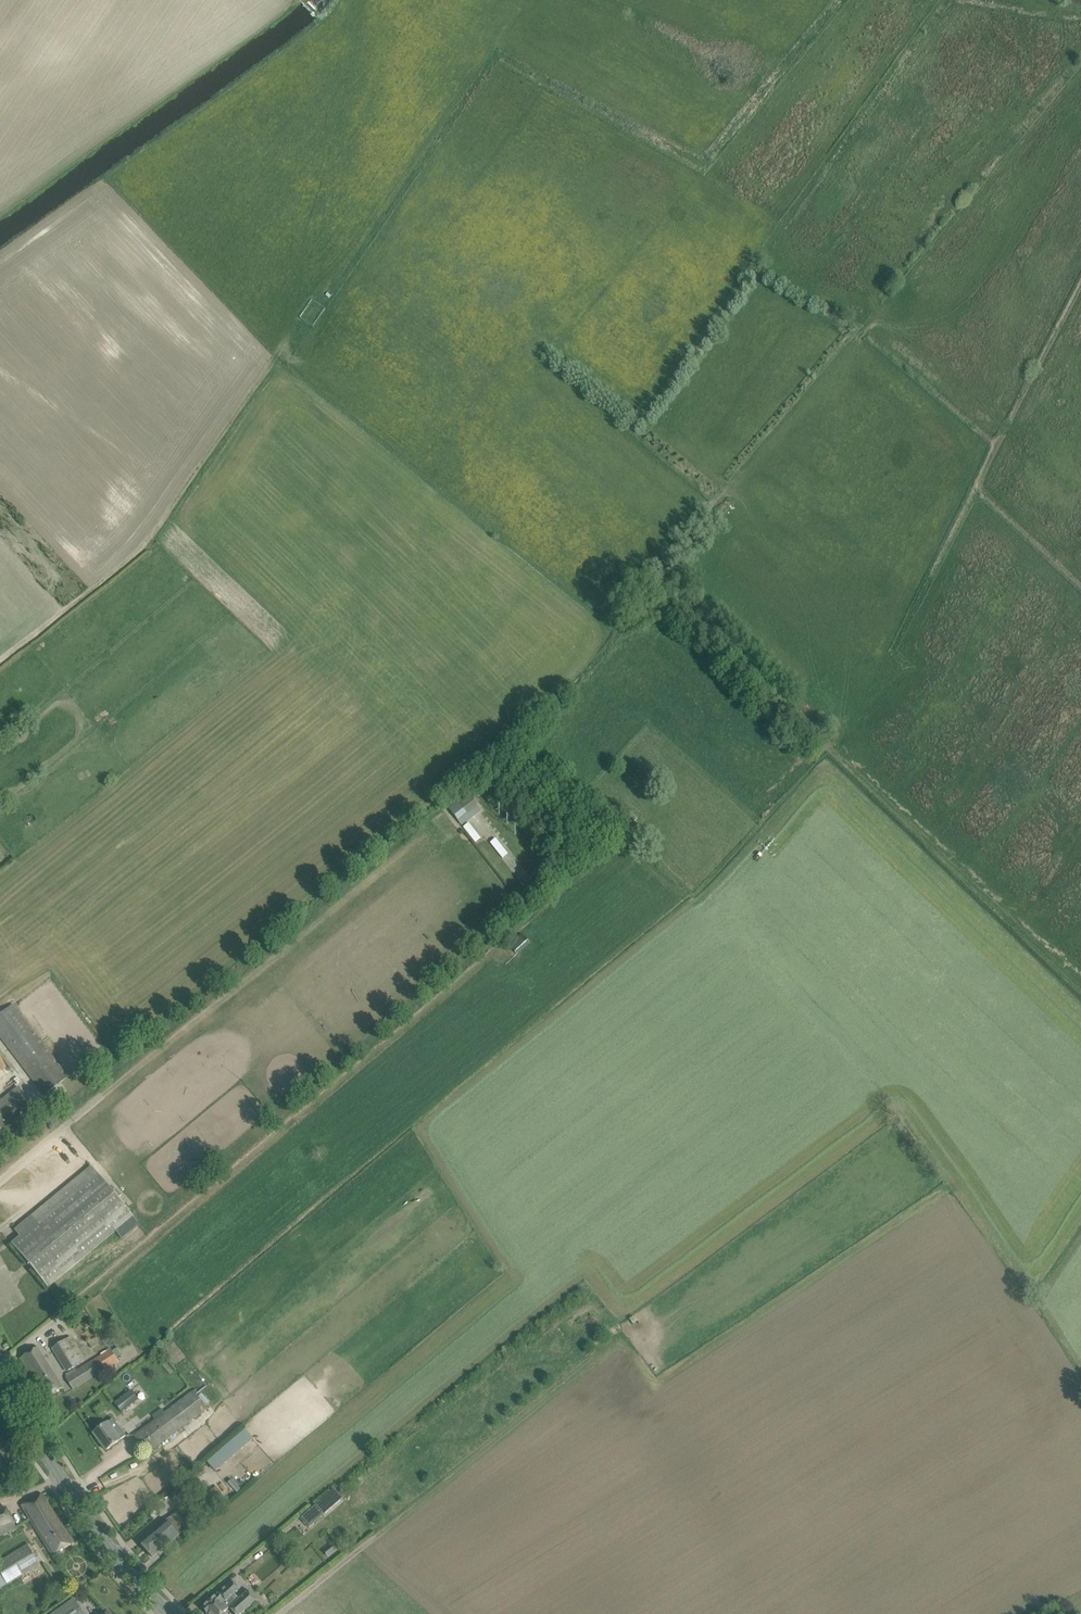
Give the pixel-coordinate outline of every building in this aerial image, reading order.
[(477,806),(478,805),(468,793),(449,809),(458,821),(462,826),(480,811),(477,806)] [(470,822),(464,826),(476,842),(481,838),(470,822)] [(491,842),(503,858),(509,853),(496,837),(491,842)] [(44,1095),(68,1077),(13,1004),(0,1014),(0,1038),(44,1095)] [(32,1104),(18,1086),(0,1100),(0,1129),(32,1104)] [(15,1230),(20,1237),(12,1244),(48,1288),(116,1232),(122,1240),(140,1225),(133,1217),(117,1197),(120,1194),(114,1187),(111,1190),(92,1166),(15,1230)] [(51,1349),(66,1373),(86,1360),(71,1337),(51,1349)] [(22,1357),(48,1398),(63,1388),(37,1348),(22,1357)] [(111,1350),(108,1352),(66,1378),(73,1389),(115,1363),(118,1361),(111,1350)] [(114,1403),(121,1412),(138,1399),(131,1390),(114,1403)] [(133,1436),(147,1454),(207,1408),(193,1390),(133,1436)] [(113,1419),(93,1433),(106,1451),(126,1436),(113,1419)] [(237,1436),(207,1462),(214,1470),(244,1445),(237,1436)] [(184,1512),(196,1526),(228,1500),(216,1486),(184,1512)] [(40,1501),(25,1510),(22,1506),(21,1506),(52,1556),(74,1543),(42,1494),(38,1497),(40,1501)] [(324,1515),(315,1504),(300,1517),(309,1528),(314,1524),(324,1515)] [(0,1508),(0,1536),(16,1530),(13,1522),(9,1512),(5,1514),(2,1507),(0,1508)] [(140,1543),(152,1557),(179,1535),(166,1520),(140,1543)] [(7,1584),(40,1564),(27,1544),(0,1561),(0,1588),(7,1584)] [(333,1545),(324,1552),(329,1558),(338,1551),(333,1545)] [(208,1613),(209,1613),(222,1613),(230,1608),(235,1613),(241,1613),(257,1600),(248,1590),(239,1599),(234,1594),(240,1589),(233,1581),(202,1609),(207,1613),(208,1613)] [(74,1600),(54,1613),(84,1613),(74,1600)]
